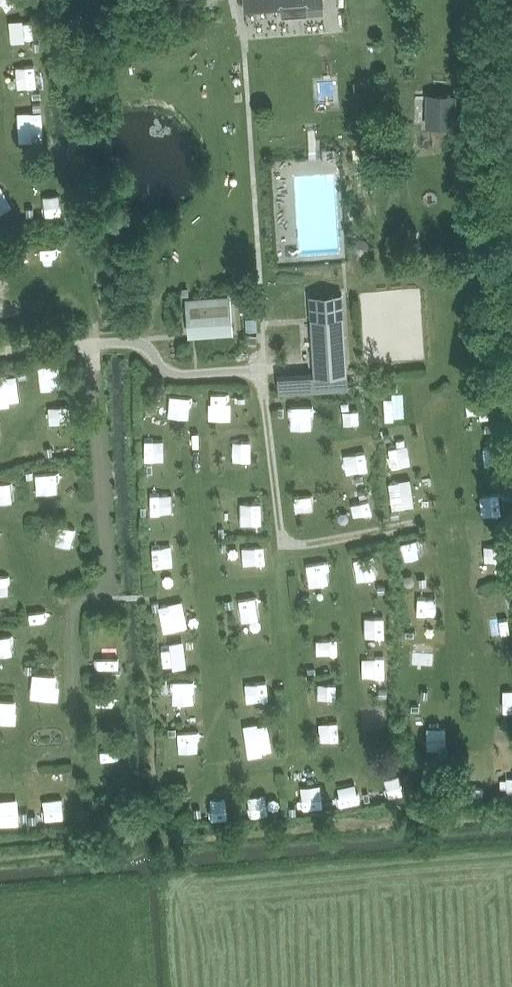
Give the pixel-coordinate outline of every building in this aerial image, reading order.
[(245,8),(281,6),(282,16),(307,14),(306,4),(322,3),(322,0),(245,0),(245,8)] [(19,36),(37,31),(33,15),(15,19),(19,36)] [(40,51),(18,52),(20,72),(41,70),(40,51)] [(447,92),(420,94),(423,125),(450,123),(447,92)] [(22,121),(42,122),(43,104),(23,103),(22,121)] [(61,179),(40,181),(41,200),(63,199),(61,179)] [(308,296),(313,378),(346,376),(341,294),(308,296)] [(231,296),(185,298),(187,336),(233,334),(231,296)] [(43,354),(46,372),(61,370),(58,352),(43,354)] [(0,363),(0,382),(10,380),(7,362),(0,363)] [(171,381),(172,402),(191,401),(191,381),(171,381)] [(242,406),(241,382),(225,383),(226,406),(242,406)] [(315,414),(315,394),(298,394),(298,414),(315,414)] [(334,394),(335,413),(352,413),(351,394),(334,394)] [(71,397),(51,398),(52,417),(72,416),(71,397)] [(396,448),(412,448),(411,424),(395,424),(396,448)] [(256,426),(236,427),(237,449),(257,449),(256,426)] [(147,431),(147,449),(166,448),(165,430),(147,431)] [(487,455),(497,455),(496,436),(487,436),(487,455)] [(343,444),(344,464),(366,463),(365,443),(343,444)] [(37,461),(38,482),(54,481),(53,460),(37,461)] [(414,465),(393,467),(395,491),(417,488),(414,465)] [(152,482),(152,501),(172,500),(171,481),(152,482)] [(371,482),(354,483),(355,504),(372,503),(371,482)] [(312,503),(312,484),(299,483),(298,502),(312,503)] [(245,508),(245,489),(227,490),(227,509),(245,508)] [(57,536),(75,537),(76,516),(57,515),(57,536)] [(411,549),(427,547),(424,527),(408,530),(411,549)] [(235,533),(236,554),(255,553),(254,532),(235,533)] [(154,534),(155,555),(174,554),(174,533),(154,534)] [(366,557),(370,573),(390,568),(385,551),(366,557)] [(309,573),(329,574),(330,554),(310,553),(309,573)] [(417,580),(418,601),(438,600),(437,579),(417,580)] [(257,585),(241,587),(245,611),(261,608),(257,585)] [(179,612),(172,589),(155,595),(163,618),(179,612)] [(377,594),(373,606),(390,611),(393,599),(377,594)] [(33,597),(33,608),(49,608),(49,598),(33,597)] [(11,641),(12,621),(0,621),(0,640),(11,641)] [(338,642),(338,626),(320,626),(321,643),(338,642)] [(412,656),(431,657),(432,633),(413,632),(412,656)] [(183,635),(164,636),(165,654),(184,653),(183,635)] [(367,645),(367,667),(387,667),(387,646),(367,645)] [(53,682),(54,663),(36,662),(35,681),(53,682)] [(172,669),(173,690),(194,690),(194,669),(172,669)] [(273,691),(274,673),(250,672),(249,690),(273,691)] [(99,678),(98,697),(116,697),(117,679),(99,678)] [(15,689),(0,688),(0,709),(14,709),(15,689)] [(345,717),(346,697),(324,696),(323,716),(345,717)] [(249,718),(252,738),(273,735),(270,714),(249,718)] [(451,715),(435,716),(435,737),(452,736),(451,715)] [(200,740),(200,720),(181,721),(181,740),(200,740)] [(352,785),(368,784),(367,772),(352,773),(352,785)] [(323,776),(305,775),(305,798),(322,799),(323,776)] [(0,783),(0,799),(11,799),(10,783),(0,783)] [(267,785),(250,786),(251,804),(268,804),(267,785)]
